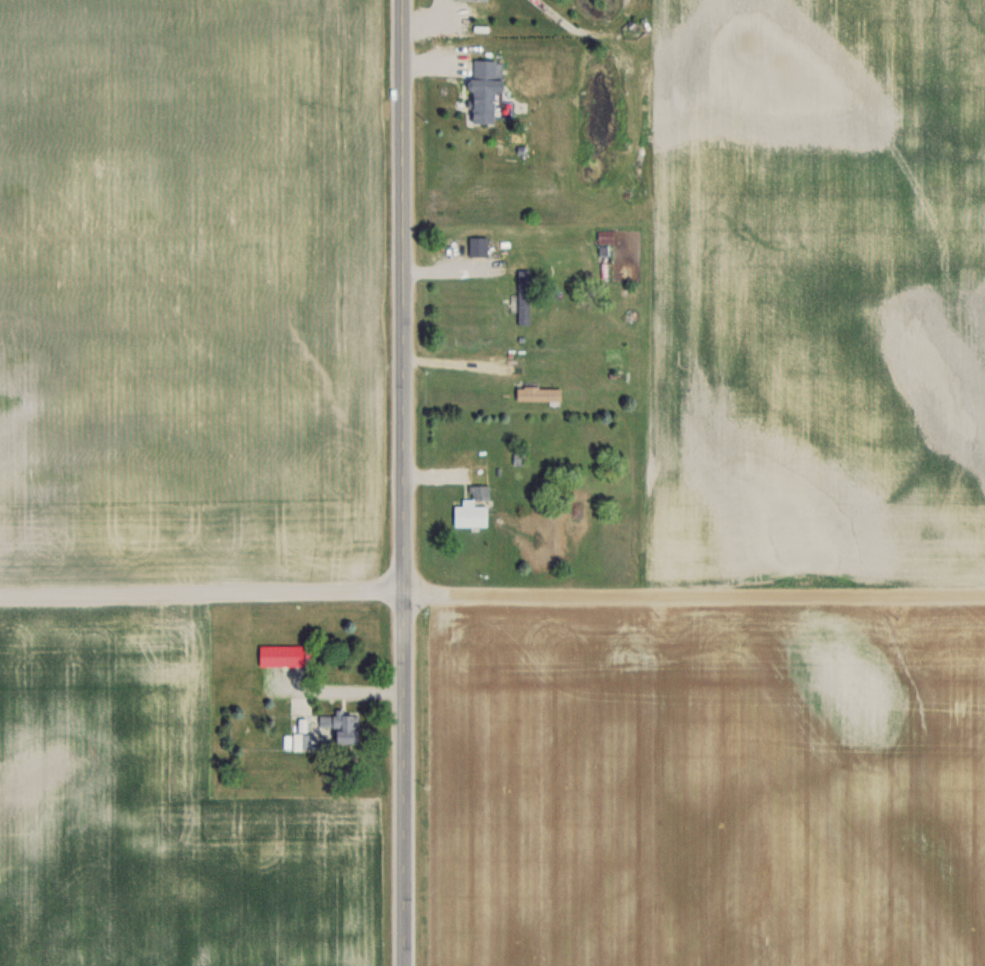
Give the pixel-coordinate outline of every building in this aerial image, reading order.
[(491,91),(499,91),(500,60),(469,60),(468,123),(490,123),(491,91)] [(612,230),(597,230),(597,244),(612,244),(612,230)] [(530,269),(517,269),(517,325),(530,325),(530,269)] [(559,401),(559,387),(515,387),(515,401),(559,401)] [(488,503),(488,465),(468,465),(468,498),(461,498),(461,507),(452,507),(452,527),(486,526),(486,503),(488,503)] [(258,646),(258,666),(306,666),(306,646),(258,646)] [(318,714),(318,738),(357,738),(357,714),(318,714)]
